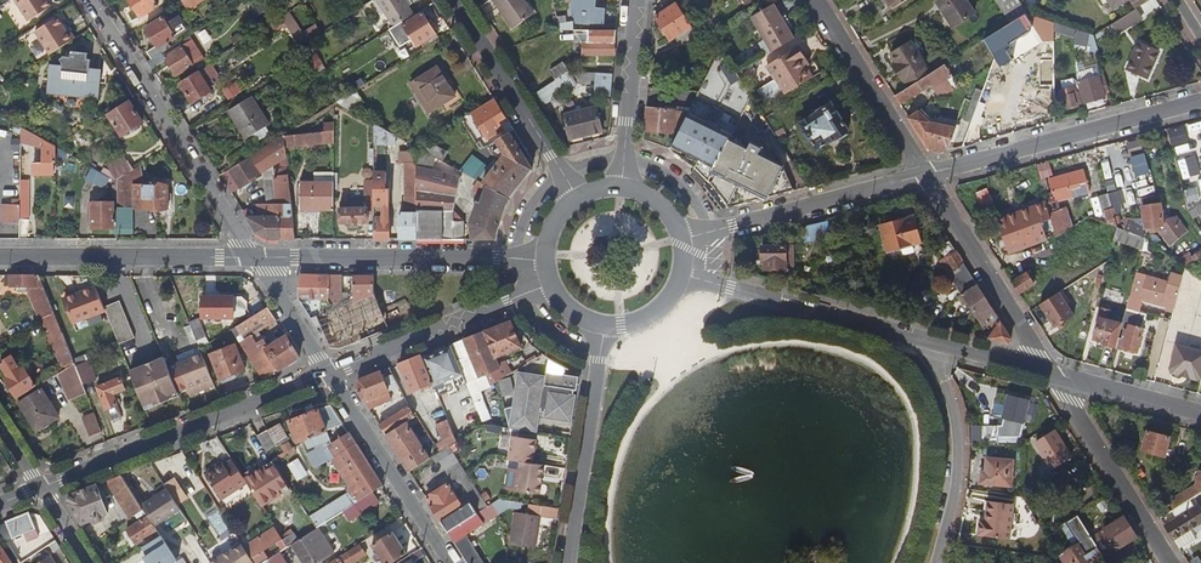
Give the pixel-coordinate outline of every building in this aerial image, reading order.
[(28,20),(50,6),(46,0),(15,0),(28,20)] [(152,0),(127,0),(139,18),(157,7),(152,0)] [(182,1),(187,11),(204,0),(183,0),(182,1)] [(271,8),(266,0),(257,0),(251,4),(258,16),(271,8)] [(394,27),(413,15),(408,7),(412,4),(409,0),(377,0),(394,27)] [(493,1),(504,19),(507,18),(515,30),(534,18),(523,0),(494,0),(493,1)] [(593,24),(595,0),(572,0),(571,8),(584,10),(583,23),(593,24)] [(890,11),(908,0),(883,0),(890,11)] [(965,0),(940,0),(935,3),(952,28),(974,15),(965,0)] [(1003,15),(1009,24),(1025,14),(1016,0),(994,0),(1003,15)] [(1101,5),(1106,2),(1111,11),(1128,1),(1130,0),(1099,0),(1101,5)] [(1150,0),(1130,0),(1128,1),(1134,10),(1136,9),(1150,0)] [(673,5),(654,18),(668,41),(671,40),(677,49),(694,39),(673,5)] [(770,53),(793,40),(772,5),(749,18),(762,40),(757,44),(765,56),(770,53)] [(1140,15),(1136,9),(1134,10),(1113,23),(1117,29),(1140,15)] [(290,13),(281,18),(286,26),(299,46),(314,36),(321,33),(315,24),(302,32),(290,13)] [(435,35),(421,13),(402,25),(407,32),(414,44),(416,47),(435,35)] [(709,32),(723,23),(718,13),(703,23),(709,32)] [(1009,24),(1003,15),(997,19),(1003,27),(1009,24)] [(66,32),(69,31),(60,16),(57,18),(66,32)] [(50,55),(74,39),(69,31),(66,32),(57,18),(35,31),(50,55)] [(161,53),(170,48),(166,42),(184,32),(176,19),(166,24),(162,18),(145,28),(157,47),(146,54),(150,60),(161,53)] [(286,26),(281,18),(263,30),(267,39),(286,26)] [(1027,29),(1020,19),(1002,30),(1008,41),(1027,29)] [(1042,35),(1055,40),(1055,32),(1055,24),(1043,20),(1040,27),(1044,28),(1042,35)] [(1074,38),(1076,31),(1055,24),(1055,32),(1074,38)] [(580,52),(614,55),(616,30),(582,28),(580,52)] [(1008,41),(1002,30),(991,37),(998,47),(1008,41)] [(1092,36),(1076,31),(1076,44),(1076,47),(1096,52),(1092,36)] [(411,46),(414,44),(407,32),(403,34),(411,46)] [(237,35),(230,39),(233,45),(240,40),(237,35)] [(170,48),(161,53),(164,58),(189,43),(192,40),(189,36),(170,48)] [(892,66),(901,80),(925,66),(909,41),(890,53),(896,63),(892,66)] [(164,58),(166,61),(176,77),(200,62),(189,43),(164,58)] [(1156,52),(1137,44),(1125,72),(1144,80),(1156,52)] [(801,59),(803,57),(797,46),(767,65),(775,78),(756,90),(765,106),(784,94),(812,77),(806,67),(801,59)] [(87,59),(87,53),(71,51),(71,57),(63,56),(62,68),(52,67),(49,92),(96,97),(99,75),(89,73),(90,59),(87,59)] [(147,62),(152,70),(166,61),(164,58),(161,53),(150,60),(147,62)] [(316,53),(307,59),(317,75),(326,70),(322,64),(323,64),(316,53)] [(809,66),(803,57),(801,59),(806,67),(809,66)] [(556,80),(569,72),(563,62),(550,70),(556,80)] [(726,63),(720,68),(732,84),(739,78),(726,63)] [(952,77),(944,65),(936,70),(950,92),(953,90),(947,81),(952,77)] [(212,66),(198,74),(181,84),(193,103),(210,92),(208,89),(219,82),(220,80),(219,78),(212,66)] [(901,80),(906,89),(930,74),(925,66),(901,80)] [(453,96),(436,67),(410,83),(428,112),(453,96)] [(894,97),(899,106),(932,85),(940,99),(950,92),(936,70),(930,74),(906,89),(894,97)] [(574,83),(571,71),(569,72),(556,80),(534,94),(540,103),(574,83)] [(594,97),(610,98),(612,75),(571,71),(574,83),(594,85),(594,97)] [(1,77),(5,83),(13,78),(10,72),(1,77)] [(1078,89),(1082,104),(1104,99),(1099,83),(1104,82),(1102,76),(1098,77),(1076,83),(1078,89)] [(1061,89),(1057,90),(1062,109),(1079,104),(1075,89),(1078,89),(1076,83),(1076,81),(1072,79),(1059,82),(1061,89)] [(1039,98),(1050,98),(1050,81),(1038,81),(1039,98)] [(238,94),(233,85),(222,92),(228,101),(238,94)] [(964,121),(971,124),(984,93),(977,89),(964,121)] [(364,103),(356,90),(335,103),(336,104),(350,111),(364,103)] [(955,99),(952,93),(945,97),(947,100),(949,103),(955,99)] [(268,125),(250,97),(229,111),(247,139),(268,125)] [(506,117),(494,99),(481,108),(486,115),(475,121),(486,140),(489,145),(490,144),(487,139),(503,130),(498,122),(506,117)] [(141,122),(129,102),(108,115),(121,136),(141,122)] [(847,131),(830,105),(819,111),(816,107),(810,111),(812,115),(798,123),(815,151),(847,131)] [(644,131),(676,133),(685,116),(689,108),(672,106),(672,109),(646,108),(644,131)] [(580,111),(586,135),(600,132),(595,108),(580,111)] [(938,153),(946,151),(952,127),(927,125),(929,123),(922,110),(908,119),(926,148),(938,153)] [(569,139),(586,135),(580,111),(563,115),(569,139)] [(676,133),(668,149),(683,158),(693,165),(707,139),(721,147),(727,137),(712,129),(715,124),(703,117),(700,124),(685,116),(676,133)] [(973,120),(971,132),(981,133),(983,122),(973,120)] [(282,136),(284,148),(333,142),(333,123),(322,125),(319,125),(320,132),(282,136)] [(19,127),(13,124),(10,130),(19,134),(19,127)] [(395,136),(373,124),(373,142),(394,142),(395,136)] [(1169,127),(1171,145),(1188,144),(1186,125),(1169,127)] [(55,158),(56,147),(19,127),(19,134),(19,138),(19,141),(47,148),(47,163),(34,163),(34,175),(52,176),(53,164),(55,163),(55,158)] [(506,135),(497,140),(490,144),(489,145),(487,145),(493,155),(497,157),(501,159),(482,184),(509,199),(517,188),(533,170),(509,133),(506,135)] [(260,173),(285,157),(284,148),(282,136),(246,159),(231,168),(219,175),(231,194),(261,175),(260,173)] [(707,139),(693,165),(708,180),(726,208),(794,191),(775,181),(784,166),(759,154),(761,148),(751,143),(748,148),(727,137),(721,147),(707,139)] [(19,141),(19,138),(8,139),(9,148),(19,148),(19,141)] [(1143,154),(1139,141),(1132,143),(1136,156),(1143,154)] [(433,157),(441,161),(445,152),(431,143),(427,146),(424,152),(433,157)] [(1136,156),(1132,143),(1125,145),(1128,158),(1136,156)] [(223,155),(231,168),(246,159),(237,146),(223,155)] [(62,162),(67,154),(56,147),(55,158),(62,162)] [(424,152),(416,148),(416,153),(416,159),(431,164),(433,157),(424,152)] [(399,240),(417,240),(416,211),(416,168),(416,159),(416,153),(399,153),(399,165),(404,165),(404,214),(399,215),(399,240)] [(123,154),(105,165),(110,172),(127,161),(123,154)] [(473,157),(461,172),(478,182),(489,168),(473,157)] [(478,182),(482,184),(501,159),(497,157),(489,168),(478,182)] [(416,159),(416,168),(428,171),(431,164),(416,159)] [(110,172),(116,181),(133,170),(127,161),(110,172)] [(144,185),(144,163),(133,170),(116,181),(116,185),(116,198),(116,210),(134,209),(168,209),(168,186),(144,185)] [(775,181),(794,191),(784,166),(775,181)] [(268,240),(295,240),(286,167),(272,168),(272,172),(276,202),(268,204),(256,205),(257,216),(252,217),(248,208),(242,212),(256,233),(268,240)] [(101,173),(116,181),(110,172),(104,168),(101,173)] [(416,211),(453,212),(463,179),(428,171),(416,168),(416,211)] [(110,179),(97,171),(90,182),(105,190),(110,179)] [(276,202),(272,172),(265,173),(268,204),(276,202)] [(314,183),(333,183),(333,173),(313,172),(314,183)] [(1088,192),(1082,172),(1046,181),(1050,195),(1052,202),(1070,197),(1071,203),(1079,201),(1078,195),(1088,192)] [(1038,178),(1042,193),(1047,192),(1044,177),(1038,178)] [(373,222),(373,240),(389,240),(388,182),(373,182),(373,191),(373,212),(373,222)] [(471,240),(495,240),(503,215),(509,199),(482,184),(478,182),(473,192),(484,198),(480,204),(483,206),(476,224),(471,224),(471,240)] [(300,210),(333,210),(333,183),(314,183),(300,184),(300,210)] [(1155,194),(1152,183),(1138,187),(1141,198),(1155,194)] [(19,199),(19,202),(21,202),(21,220),(29,220),(29,189),(19,189),(19,199)] [(357,224),(357,222),(367,222),(367,212),(373,212),(373,191),(365,191),(365,206),(365,209),(348,209),(340,209),(340,222),(350,223),(357,224)] [(1117,192),(1107,195),(1112,211),(1120,210),(1121,209),(1117,192)] [(1050,195),(1043,197),(1044,199),(1045,205),(1052,204),(1052,202),(1050,195)] [(1107,225),(1116,228),(1112,211),(1107,195),(1097,197),(1101,212),(1104,212),(1107,225)] [(4,222),(19,222),(19,202),(19,199),(11,199),(11,205),(4,204),(4,222)] [(1012,252),(1019,250),(1035,245),(1045,242),(1039,220),(1049,217),(1045,205),(1044,199),(994,213),(1005,254),(1012,252)] [(1194,202),(1185,205),(1186,212),(1195,206),(1194,202)] [(113,229),(114,203),(93,203),(90,203),(90,219),(93,219),(93,229),(113,229)] [(1052,204),(1045,205),(1049,217),(1055,239),(1072,228),(1066,209),(1059,211),(1056,203),(1052,204)] [(1158,203),(1140,206),(1144,228),(1149,227),(1150,229),(1156,229),(1168,245),(1185,231),(1174,215),(1161,217),(1158,203)] [(1195,206),(1186,212),(1191,218),(1200,212),(1200,203),(1195,206)] [(134,234),(134,209),(116,210),(116,234),(134,234)] [(1121,215),(1120,210),(1112,211),(1116,228),(1121,229),(1118,215),(1121,215)] [(440,240),(463,240),(463,221),(453,212),(416,211),(417,240),(440,240)] [(922,242),(914,217),(882,227),(889,252),(922,242)] [(833,235),(828,220),(801,227),(806,242),(833,235)] [(1145,239),(1145,238),(1121,229),(1116,228),(1113,242),(1142,253),(1145,239)] [(1140,258),(1149,261),(1153,243),(1147,238),(1145,238),(1145,239),(1142,253),(1140,258)] [(801,268),(802,248),(762,247),(762,271),(793,272),(793,269),(801,268)] [(1180,263),(1185,267),(1200,256),(1200,250),(1180,263)] [(965,292),(976,284),(956,252),(945,259),(965,292)] [(1016,272),(1029,265),(1026,259),(1013,266),(1016,272)] [(1011,283),(1018,295),(1033,285),(1026,273),(1011,283)] [(1140,301),(1173,310),(1182,279),(1172,276),(1170,285),(1146,279),(1136,276),(1130,298),(1140,301)] [(39,277),(11,277),(11,288),(24,289),(35,316),(39,325),(45,321),(54,315),(39,277)] [(374,293),(374,277),(353,277),(353,294),(349,295),(349,297),(341,297),(341,277),(334,277),(299,277),(299,280),(299,302),(323,339),(327,339),(331,350),(338,350),(389,330),(374,293)] [(1048,281),(1026,296),(1033,306),(1054,291),(1048,281)] [(1196,281),(1188,292),(1199,301),(1200,299),(1200,285),(1196,281)] [(990,323),(998,318),(976,284),(965,292),(962,294),(976,317),(984,313),(990,323)] [(103,307),(96,289),(63,302),(73,325),(106,312),(103,307)] [(1058,293),(1038,307),(1053,331),(1074,318),(1058,293)] [(240,297),(203,297),(203,318),(234,318),(234,311),(247,311),(247,304),(240,297)] [(103,307),(106,312),(118,344),(134,338),(119,301),(103,307)] [(1129,302),(1126,311),(1137,314),(1140,304),(1129,302)] [(256,332),(276,320),(268,308),(230,331),(237,343),(249,336),(256,332)] [(1102,310),(1099,320),(1093,340),(1102,343),(1102,345),(1115,348),(1121,325),(1107,322),(1109,312),(1102,310)] [(1126,311),(1123,325),(1116,351),(1121,353),(1122,350),(1137,354),(1143,330),(1147,316),(1137,314),(1126,311)] [(54,315),(45,321),(64,369),(74,365),(73,362),(54,315)] [(1011,340),(998,318),(990,323),(995,331),(989,339),(1008,344),(1011,340)] [(199,319),(189,323),(190,326),(199,349),(209,343),(199,319)] [(64,369),(45,321),(39,325),(50,352),(53,351),(60,370),(64,369)] [(490,388),(498,384),(516,373),(511,362),(505,365),(502,358),(522,350),(512,324),(485,335),(499,372),(486,377),(490,388)] [(255,345),(262,341),(256,332),(249,336),(255,345)] [(499,372),(485,335),(459,345),(452,348),(464,377),(468,387),(475,406),(484,402),(481,395),(485,394),(484,392),(490,388),(486,377),(499,372)] [(299,357),(286,336),(267,348),(262,341),(255,345),(249,336),(237,343),(261,381),(268,378),(299,357)] [(1175,345),(1166,343),(1162,361),(1170,363),(1175,345)] [(1170,371),(1172,375),(1179,376),(1182,374),(1190,376),(1192,380),(1199,382),(1200,380),(1200,351),(1177,345),(1170,371)] [(244,372),(234,347),(210,356),(220,381),(244,372)] [(423,360),(433,385),(435,388),(446,384),(453,381),(464,377),(452,348),(423,360)] [(176,391),(186,388),(211,379),(201,355),(167,368),(176,391)] [(97,382),(87,356),(73,362),(74,365),(74,366),(80,379),(83,388),(97,382)] [(422,356),(399,365),(411,394),(433,385),(423,360),(422,356)] [(526,366),(536,360),(534,357),(525,363),(526,366)] [(129,371),(143,407),(153,404),(152,401),(166,396),(168,398),(177,394),(176,391),(167,368),(163,358),(129,371)] [(36,388),(24,370),(21,373),(12,360),(0,366),(9,380),(6,383),(16,400),(36,388)] [(572,425),(579,379),(565,377),(566,369),(559,367),(555,364),(548,361),(545,379),(516,375),(515,381),(510,381),(498,384),(501,400),(513,397),(511,409),(504,411),(508,431),(541,436),(544,417),(549,418),(548,422),(572,425)] [(80,379),(74,366),(59,376),(62,384),(66,383),(69,391),(65,392),(69,402),(86,396),(83,388),(80,379)] [(52,369),(44,374),(49,382),(57,377),(52,369)] [(391,399),(380,373),(361,380),(355,390),(367,409),(368,410),(375,408),(383,404),(391,401),(391,399)] [(400,389),(393,376),(391,378),(387,380),(390,386),(393,385),(396,391),(400,389)] [(468,387),(464,377),(453,381),(457,391),(468,387)] [(189,394),(213,385),(211,379),(186,388),(189,394)] [(123,392),(119,381),(97,390),(105,411),(117,407),(113,396),(123,392)] [(446,384),(435,388),(438,398),(449,394),(446,384)] [(39,435),(60,421),(42,391),(20,404),(39,435)] [(143,407),(144,411),(179,398),(177,394),(168,398),(166,396),(152,401),(153,404),(143,407)] [(983,427),(983,445),(997,445),(998,438),(1019,438),(1028,402),(1007,397),(1002,418),(1002,426),(983,427)] [(489,422),(491,421),(484,402),(475,406),(477,410),(483,407),(489,422)] [(372,494),(382,487),(348,434),(330,446),(327,435),(342,425),(330,406),(289,422),(299,446),(309,443),(315,455),(307,459),(315,476),(334,464),(350,488),(344,491),(346,494),(308,519),(316,530),(344,512),(359,502),(372,494)] [(477,410),(482,425),(489,422),(483,407),(477,410)] [(398,414),(379,427),(386,437),(407,424),(415,419),(409,408),(398,414)] [(92,436),(101,432),(94,414),(85,418),(92,436)] [(446,451),(448,449),(457,444),(448,422),(437,427),(443,443),(446,451)] [(386,437),(409,474),(430,461),(407,424),(386,437)] [(278,426),(257,439),(266,453),(287,440),(278,426)] [(1054,470),(1071,459),(1054,432),(1036,443),(1054,470)] [(1165,457),(1170,438),(1147,432),(1143,451),(1165,457)] [(423,440),(435,457),(440,455),(435,446),(428,436),(423,440)] [(507,463),(520,465),(532,467),(535,443),(510,439),(507,463)] [(292,449),(289,443),(280,448),(283,454),(292,449)] [(443,443),(435,446),(440,455),(446,451),(443,443)] [(457,444),(448,449),(453,456),(461,450),(457,444)] [(295,454),(292,449),(283,454),(277,458),(279,462),(295,454)] [(435,457),(433,459),(435,464),(440,462),(452,480),(456,479),(460,485),(464,483),(482,511),(487,508),(465,475),(453,456),(448,449),(446,451),(440,455),(435,457)] [(299,458),(288,464),(297,480),(308,474),(299,458)] [(987,472),(983,472),(980,472),(980,485),(1013,486),(1014,460),(988,459),(987,472)] [(219,466),(214,469),(230,494),(246,484),(232,462),(223,467),(224,468),(221,470),(219,466)] [(187,464),(176,469),(186,485),(197,479),(187,464)] [(539,498),(543,469),(537,468),(532,467),(520,465),(515,494),(539,498)] [(230,494),(214,469),(204,474),(207,479),(220,499),(220,500),(230,494)] [(269,486),(258,470),(244,478),(256,495),(263,507),(276,499),(269,486)] [(121,477),(107,483),(130,519),(143,511),(141,508),(121,477)] [(220,499),(207,479),(201,482),(209,495),(212,494),(216,501),(220,499)] [(449,485),(426,500),(448,533),(478,514),(471,504),(463,509),(449,485)] [(108,515),(96,487),(72,497),(68,505),(82,526),(94,521),(95,524),(104,520),(103,517),(108,515)] [(1187,502),(1190,501),(1200,494),(1200,489),(1196,487),(1191,490),(1183,495),(1187,502)] [(166,492),(145,506),(158,527),(180,513),(166,492)] [(379,505),(372,494),(359,502),(344,512),(351,523),(379,505)] [(486,494),(480,497),(485,505),(491,501),(486,494)] [(1170,503),(1174,511),(1187,502),(1183,495),(1170,503)] [(512,508),(513,503),(498,501),(492,505),(499,516),(512,508)] [(1174,511),(1171,512),(1177,521),(1195,509),(1190,501),(1187,502),(1174,511)] [(986,523),(984,522),(980,522),(977,536),(1007,541),(1014,507),(988,502),(985,515),(988,516),(986,523)] [(499,516),(492,505),(487,508),(482,511),(478,514),(448,533),(467,562),(483,562),(466,537),(499,516)] [(141,508),(143,511),(145,514),(148,520),(155,529),(158,527),(145,506),(141,508)] [(558,520),(559,510),(530,506),(529,516),(516,514),(512,545),(537,550),(541,518),(558,520)] [(1179,550),(1196,539),(1190,530),(1200,523),(1200,514),(1197,508),(1195,509),(1177,521),(1165,528),(1179,550)] [(27,512),(5,521),(11,538),(33,529),(27,512)] [(1058,558),(1061,562),(1062,562),(1076,562),(1097,550),(1092,541),(1077,518),(1066,525),(1080,544),(1074,548),(1058,558)] [(1136,539),(1123,519),(1104,531),(1105,533),(1092,541),(1097,550),(1103,559),(1136,539)] [(150,538),(154,544),(161,539),(155,529),(148,520),(126,533),(135,547),(150,538)] [(1080,544),(1066,525),(1060,529),(1074,548),(1080,544)] [(23,558),(46,549),(38,529),(15,537),(23,558)] [(274,530),(259,539),(271,559),(277,555),(272,546),(281,541),(279,537),(274,530)] [(326,547),(316,530),(311,533),(321,550),(326,547)] [(290,531),(279,537),(281,541),(292,534),(290,531)] [(311,533),(298,542),(291,546),(303,562),(318,562),(326,558),(321,550),(311,533)] [(394,533),(372,547),(376,553),(374,555),(372,558),(375,562),(378,562),(381,562),(382,562),(393,562),(407,554),(394,533)] [(281,541),(286,549),(291,546),(298,542),(292,534),(281,541)] [(175,561),(161,539),(154,544),(145,549),(149,556),(146,559),(148,562),(176,562),(175,561)] [(259,539),(243,549),(251,560),(260,555),(265,562),(267,561),(271,559),(259,539)] [(2,544),(0,545),(0,562),(15,562),(2,544)] [(359,545),(341,557),(346,562),(353,562),(365,555),(359,545)] [(242,546),(218,561),(217,562),(252,562),(251,560),(243,549),(242,546)] [(1105,561),(1103,559),(1097,550),(1076,562),(1102,562),(1105,561)] [(187,554),(175,561),(176,562),(192,562),(187,554)] [(271,559),(267,561),(268,562),(284,562),(278,554),(277,555),(271,559)]
